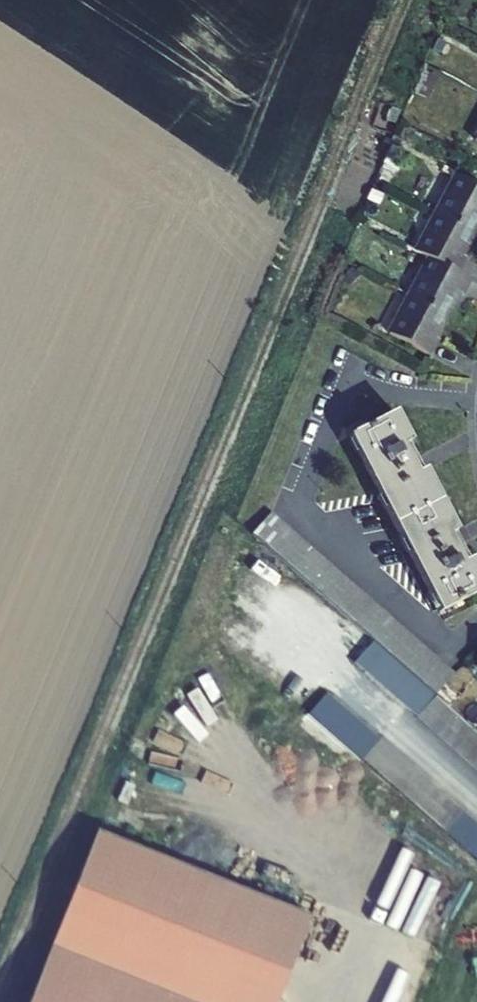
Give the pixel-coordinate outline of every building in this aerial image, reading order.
[(438,339),(434,337),(458,292),(462,295),(470,279),(457,272),(465,257),(461,255),(476,225),(476,186),(456,175),(416,251),(430,257),(389,333),(430,355),(438,339)] [(349,436),(440,612),(476,593),(476,571),(395,412),(349,436)] [(271,513),(253,534),(374,641),(435,695),(454,674),(271,513)] [(356,661),(476,769),(476,732),(435,695),(374,641),(356,661)] [(327,693),(310,713),(476,859),(476,824),(327,693)] [(28,1001),(273,1001),(290,958),(78,874),(28,1001)]
